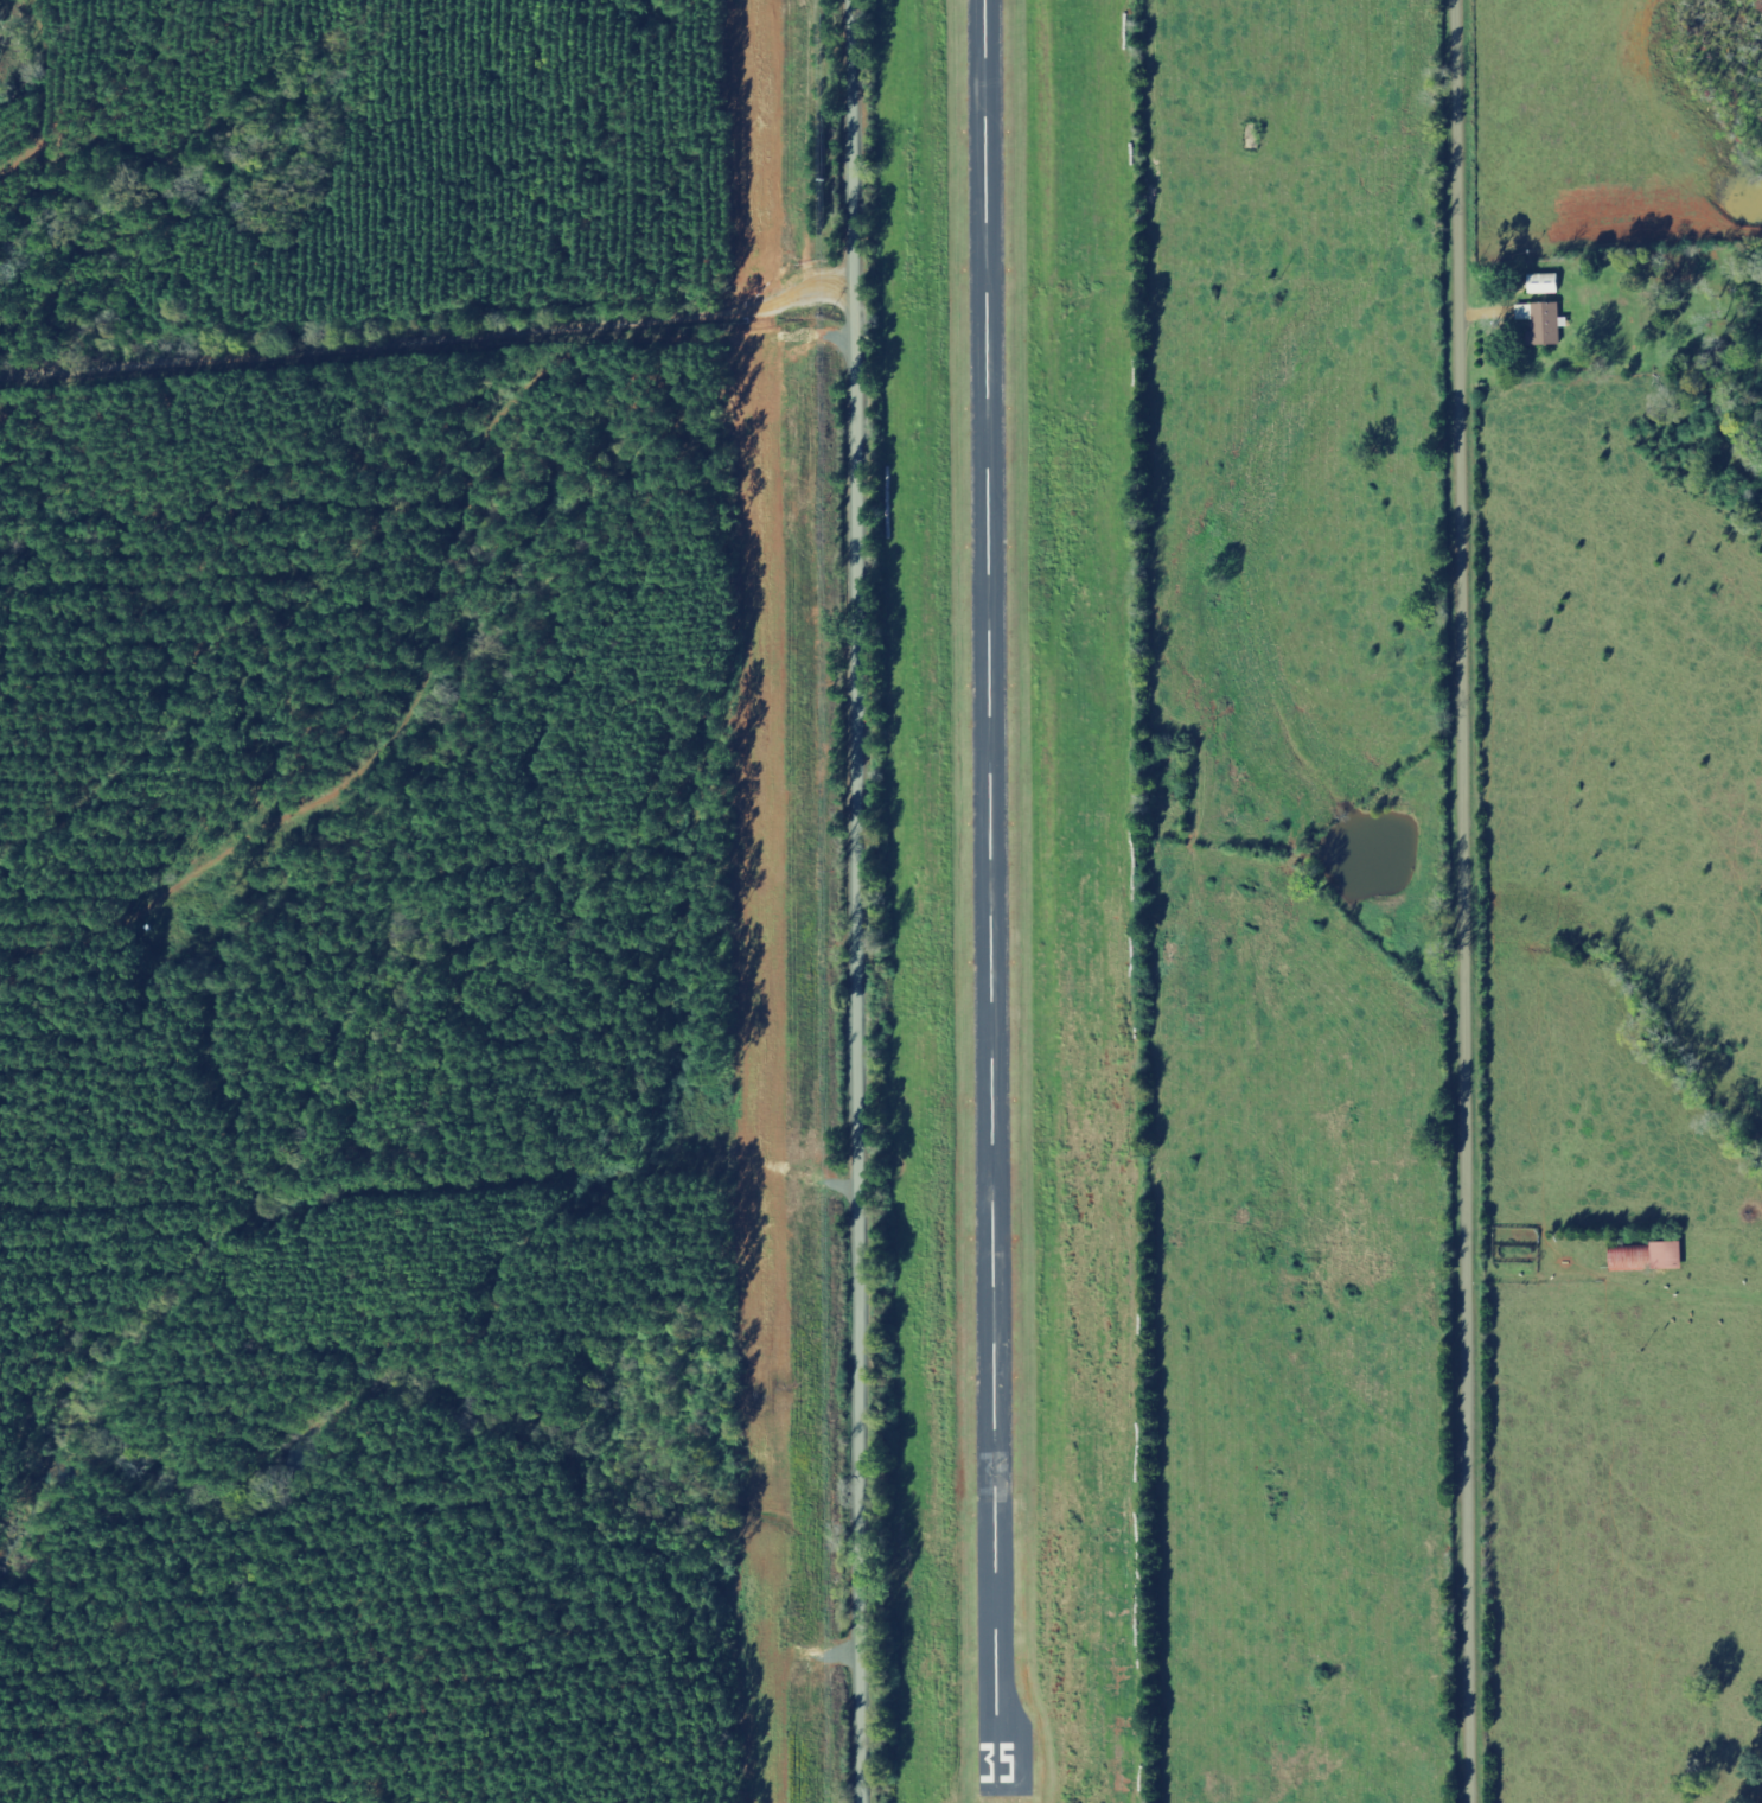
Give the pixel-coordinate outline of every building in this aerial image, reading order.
[(1559,275),(1529,276),(1530,296),(1559,295),(1559,275)] [(1611,1273),(1683,1271),(1682,1243),(1651,1244),(1651,1250),(1611,1251),(1611,1273)]
